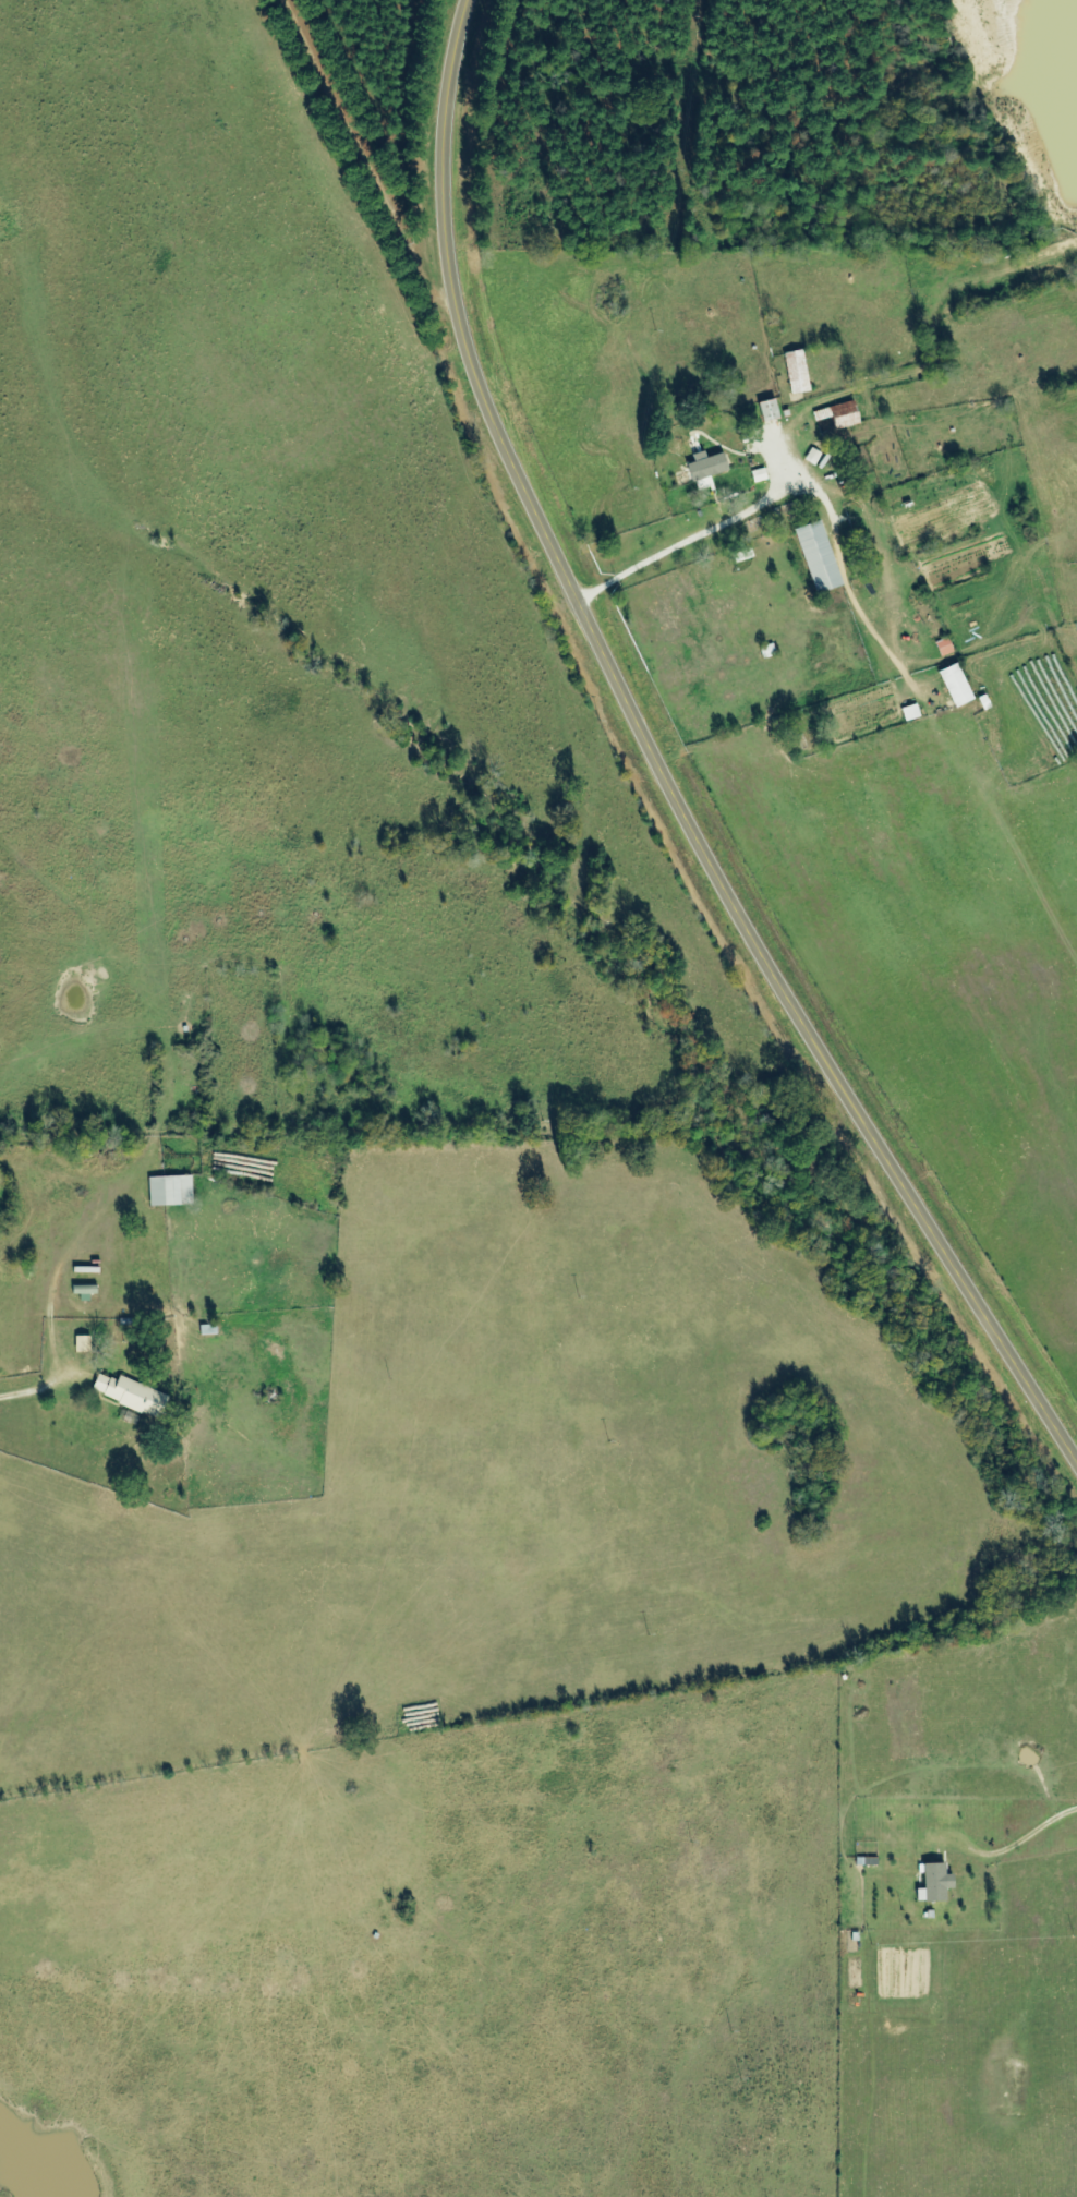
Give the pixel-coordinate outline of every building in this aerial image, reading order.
[(791,394),(810,391),(802,349),(783,353),(791,394)] [(762,422),(779,419),(775,399),(758,402),(762,422)] [(813,412),(815,421),(831,417),(834,430),(859,423),(853,401),(813,412)] [(694,462),(686,464),(691,482),(728,471),(722,453),(705,458),(703,451),(692,455),(694,462)] [(751,471),(754,483),(767,479),(765,468),(751,471)] [(821,521),(795,528),(813,594),(839,587),(821,521)] [(935,643),(941,657),(954,652),(948,638),(935,643)] [(938,671),(954,708),(973,700),(957,663),(938,671)] [(904,721),(920,717),(917,704),(901,708),(904,721)] [(149,1206),(192,1205),(191,1175),(148,1177),(149,1206)] [(75,1352),(90,1353),(90,1336),(75,1336),(75,1352)] [(168,1396),(119,1376),(117,1381),(98,1373),(91,1392),(159,1418),(168,1396)] [(953,1888),(953,1875),(945,1875),(945,1863),(922,1864),(923,1889),(916,1889),(916,1902),(945,1901),(945,1889),(953,1888)]
